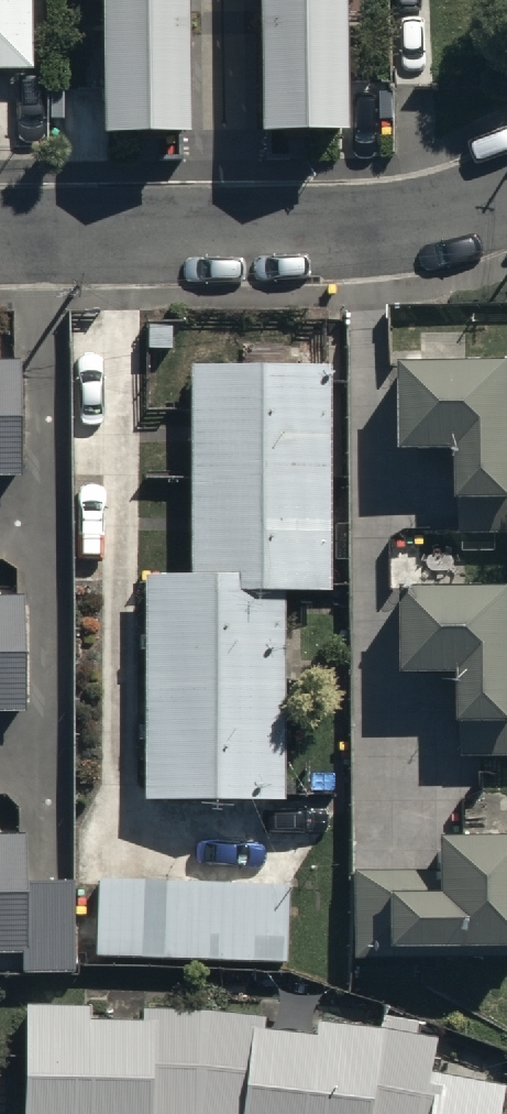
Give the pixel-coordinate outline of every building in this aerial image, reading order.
[(29,65),(29,0),(0,0),(0,65),(29,65)] [(103,130),(190,130),(190,0),(103,0),(103,130)] [(261,128),(348,128),(348,0),(260,0),(261,128)] [(241,328),(241,361),(188,360),(187,571),(137,571),(139,796),(284,797),(285,590),(332,590),(333,361),(281,361),(281,328),(241,328)] [(386,344),(389,439),(382,439),(383,464),(439,462),(439,514),(506,512),(506,340),(386,344)] [(18,477),(16,358),(0,359),(0,477),(18,477)] [(403,583),(404,672),(454,672),(455,717),(460,717),(461,755),(506,755),(506,582),(403,583)] [(27,708),(26,591),(0,591),(0,708),(27,708)] [(0,831),(0,950),(21,950),(21,970),(69,969),(68,879),(22,880),(22,831),(0,831)] [(506,943),(506,831),(432,833),(433,870),(351,871),(353,956),(384,956),(384,944),(506,943)] [(287,886),(97,879),(94,954),(284,961),(287,886)] [(24,1002),(22,1113),(498,1113),(504,1087),(430,1073),(437,1039),(319,1017),(316,1035),(265,1030),(267,1016),(145,1003),(143,1020),(91,1015),(91,1009),(24,1002)]
